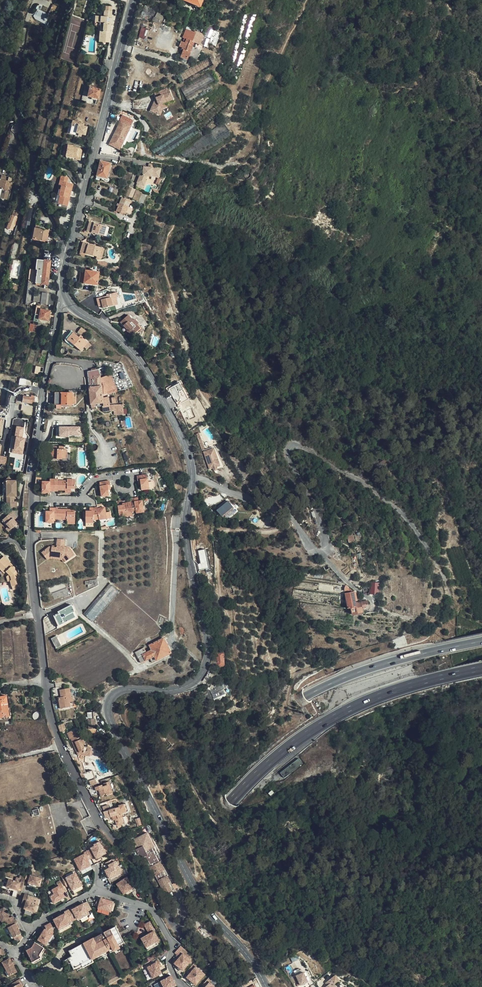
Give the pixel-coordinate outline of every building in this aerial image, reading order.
[(46,14),(49,16),(55,3),(54,2),(53,4),(51,3),(46,14)] [(165,15),(157,11),(157,10),(146,5),(141,15),(160,24),(165,15)] [(111,19),(111,11),(105,11),(104,10),(104,17),(94,16),(94,25),(96,25),(96,27),(97,28),(98,30),(99,30),(98,41),(108,42),(109,32),(110,32),(111,24),(112,19),(111,19)] [(146,39),(149,29),(142,26),(139,37),(146,39)] [(192,26),(187,38),(189,39),(191,36),(195,37),(199,29),(192,26)] [(195,37),(193,41),(195,42),(193,45),(193,46),(201,50),(208,33),(199,29),(195,37)] [(193,45),(195,42),(193,41),(195,37),(191,36),(189,39),(187,38),(185,42),(193,45)] [(193,46),(193,45),(185,42),(182,41),(180,46),(182,48),(185,49),(184,51),(181,56),(188,59),(189,56),(197,59),(198,56),(201,50),(193,46)] [(181,83),(214,65),(209,57),(177,75),(181,83)] [(186,96),(209,83),(215,79),(210,71),(181,88),(186,96)] [(212,89),(209,83),(186,96),(189,102),(212,89)] [(98,99),(100,90),(89,87),(87,96),(98,99)] [(169,88),(154,92),(156,98),(171,93),(169,88)] [(162,107),(160,104),(173,100),(171,93),(156,98),(151,111),(159,114),(162,107)] [(164,107),(163,105),(174,102),(173,100),(160,104),(162,107),(159,114),(161,115),(164,107)] [(163,156),(200,131),(192,119),(152,146),(156,151),(158,149),(163,156)] [(67,132),(85,137),(88,125),(70,121),(67,132)] [(127,131),(129,131),(131,126),(121,121),(109,144),(120,150),(123,144),(121,143),(127,131)] [(75,158),(77,151),(67,148),(65,156),(75,158)] [(108,179),(111,163),(101,161),(97,178),(100,179),(101,177),(108,179)] [(149,167),(145,167),(144,168),(143,175),(142,174),(138,183),(145,185),(147,180),(146,180),(148,176),(153,176),(154,175),(160,176),(162,167),(150,166),(149,167)] [(61,175),(59,185),(61,186),(59,195),(60,195),(58,203),(69,206),(74,183),(68,182),(70,177),(61,175)] [(2,178),(1,182),(0,182),(0,200),(5,201),(9,184),(7,184),(8,179),(2,178)] [(139,203),(143,193),(136,191),(132,200),(139,203)] [(117,203),(116,206),(118,206),(117,211),(125,214),(126,212),(128,207),(129,204),(131,201),(122,197),(119,204),(117,203)] [(27,208),(24,227),(29,228),(32,209),(27,208)] [(103,235),(106,225),(93,222),(91,228),(93,229),(92,232),(103,235)] [(48,240),(50,230),(35,227),(33,238),(48,240)] [(97,257),(100,248),(87,244),(86,250),(88,251),(87,254),(97,257)] [(101,246),(100,248),(97,257),(97,260),(99,260),(102,259),(105,249),(103,247),(101,246)] [(36,284),(38,284),(48,285),(51,265),(52,261),(37,259),(36,269),(38,270),(36,284)] [(98,285),(100,272),(87,270),(85,283),(98,285)] [(17,285),(14,285),(13,289),(19,291),(21,281),(18,281),(17,285)] [(102,297),(103,299),(111,297),(113,306),(119,304),(117,297),(119,297),(118,291),(110,293),(111,295),(102,297)] [(113,306),(111,297),(103,299),(102,297),(97,298),(99,306),(103,305),(104,308),(113,306)] [(48,321),(50,310),(40,309),(41,306),(36,305),(34,320),(38,321),(38,319),(48,321)] [(141,327),(134,320),(129,315),(122,322),(127,327),(128,326),(130,328),(129,329),(128,330),(133,335),(141,327)] [(37,333),(38,325),(30,323),(29,331),(37,333)] [(80,351),(88,342),(82,337),(83,337),(77,332),(75,333),(74,332),(67,339),(80,351)] [(88,372),(91,396),(103,395),(117,391),(111,374),(101,379),(101,374),(99,369),(88,372)] [(182,385),(170,391),(177,405),(181,404),(180,400),(179,397),(182,394),(185,392),(182,385)] [(57,396),(57,404),(74,404),(74,393),(58,392),(58,397),(57,396)] [(177,405),(179,408),(190,403),(185,392),(182,394),(179,397),(180,400),(181,404),(177,405)] [(34,404),(35,397),(34,397),(34,395),(31,395),(30,397),(23,396),(23,402),(34,404)] [(103,395),(91,396),(91,403),(104,402),(104,404),(98,404),(98,406),(110,405),(108,397),(103,397),(103,395)] [(18,426),(13,452),(23,454),(26,438),(23,437),(25,427),(18,426)] [(81,435),(81,426),(60,427),(60,437),(70,437),(70,435),(81,435)] [(90,428),(87,428),(87,437),(89,444),(93,443),(97,442),(95,436),(92,436),(90,428)] [(67,448),(50,447),(50,457),(59,458),(59,461),(64,461),(64,458),(67,458),(67,448)] [(205,452),(206,454),(212,452),(213,456),(217,455),(221,468),(211,471),(211,473),(216,472),(216,473),(219,472),(219,471),(226,469),(218,450),(213,451),(213,449),(205,452)] [(212,452),(206,454),(211,471),(221,468),(217,455),(213,456),(212,452)] [(235,462),(243,473),(240,475),(242,479),(250,473),(239,458),(235,462)] [(138,475),(138,480),(142,479),(142,483),(142,489),(146,489),(151,488),(150,479),(147,479),(146,474),(138,475)] [(20,498),(20,481),(15,481),(12,478),(5,484),(10,489),(10,498),(20,498)] [(43,482),(43,491),(47,492),(51,492),(51,490),(59,490),(59,489),(66,489),(66,488),(72,488),(75,488),(76,479),(67,479),(67,481),(59,481),(59,479),(50,479),(50,482),(43,482)] [(109,485),(111,485),(111,480),(100,482),(101,497),(106,497),(110,496),(109,490),(109,485)] [(216,508),(222,516),(234,507),(228,499),(216,508)] [(131,505),(126,506),(126,507),(123,507),(119,508),(120,518),(127,518),(127,514),(133,513),(137,513),(138,517),(142,516),(144,516),(143,505),(139,505),(139,502),(131,502),(131,505)] [(78,512),(73,512),(68,512),(68,510),(60,509),(60,508),(51,508),(51,512),(48,512),(48,516),(48,519),(48,523),(56,523),(56,519),(60,519),(60,520),(69,520),(69,523),(77,523),(78,512)] [(105,509),(98,510),(97,516),(99,521),(107,520),(106,514),(105,509)] [(97,516),(98,510),(93,510),(93,512),(86,512),(86,523),(94,523),(94,521),(93,516),(97,516)] [(8,522),(14,528),(17,531),(23,525),(20,522),(22,519),(16,514),(8,522)] [(48,553),(74,554),(70,548),(66,548),(67,540),(59,539),(59,545),(58,548),(55,548),(51,548),(47,551),(48,553)] [(206,549),(198,550),(202,569),(211,567),(206,549)] [(48,553),(43,553),(48,561),(50,559),(63,560),(65,563),(66,562),(64,559),(51,558),(48,553)] [(75,556),(74,554),(48,553),(51,558),(64,559),(66,562),(75,556)] [(0,560),(0,571),(4,574),(5,573),(10,579),(11,582),(9,583),(11,589),(16,587),(19,586),(16,574),(16,573),(14,572),(15,571),(15,570),(14,569),(13,569),(12,569),(11,568),(12,567),(3,557),(0,560)] [(0,571),(0,573),(4,577),(6,580),(8,583),(9,583),(11,582),(10,579),(5,573),(4,574),(0,571)] [(110,583),(84,613),(94,621),(120,591),(110,583)] [(376,598),(376,588),(380,588),(380,585),(376,584),(376,585),(373,584),(372,597),(376,598)] [(358,602),(356,591),(347,592),(349,608),(351,607),(351,614),(353,615),(357,613),(363,612),(362,608),(364,608),(364,605),(368,605),(367,600),(358,602)] [(78,616),(72,605),(61,611),(62,612),(55,616),(60,626),(78,616)] [(62,648),(56,638),(51,640),(56,651),(62,648)] [(153,649),(147,651),(145,647),(136,651),(142,662),(149,658),(151,662),(171,652),(164,638),(150,645),(153,649)] [(224,667),(223,651),(216,652),(218,666),(219,666),(219,668),(224,667)] [(225,694),(223,690),(225,689),(222,682),(212,688),(210,690),(213,698),(225,694)] [(72,696),(70,687),(60,689),(61,696),(59,697),(61,708),(72,706),(71,701),(75,701),(74,696),(72,696)] [(7,706),(2,706),(2,710),(0,711),(0,718),(8,717),(7,706)] [(96,729),(94,712),(86,713),(88,730),(96,729)] [(73,754),(76,761),(79,761),(80,761),(83,760),(84,753),(90,753),(91,745),(84,744),(83,742),(84,741),(79,728),(73,731),(72,728),(66,730),(69,737),(76,752),(73,754)] [(284,778),(302,763),(298,758),(279,772),(284,778)] [(79,761),(77,763),(81,772),(85,771),(81,762),(79,761)] [(91,768),(85,771),(81,772),(85,782),(95,778),(91,768)] [(85,782),(88,789),(89,788),(93,787),(96,785),(95,783),(97,783),(95,778),(85,782)] [(102,785),(101,783),(96,785),(93,787),(95,790),(98,789),(101,795),(105,793),(105,792),(107,791),(108,793),(114,790),(109,779),(103,781),(104,784),(102,785)] [(119,825),(126,822),(123,815),(127,813),(125,810),(133,807),(130,799),(122,802),(123,804),(107,810),(110,816),(115,814),(119,825)] [(141,832),(129,839),(134,847),(131,848),(135,853),(136,853),(138,855),(146,866),(151,874),(152,873),(164,892),(175,884),(141,832)] [(93,856),(94,857),(104,852),(100,845),(97,839),(91,842),(93,846),(89,848),(93,856)] [(87,860),(83,853),(73,859),(79,871),(85,868),(84,867),(89,864),(87,860)] [(115,858),(107,862),(110,868),(108,868),(105,870),(110,878),(122,872),(115,858)] [(20,887),(23,888),(26,879),(27,876),(21,875),(20,878),(23,879),(22,884),(10,880),(8,887),(13,889),(19,891),(20,887)] [(30,876),(29,880),(28,884),(33,885),(41,887),(43,879),(31,875),(30,876)] [(72,875),(65,879),(69,886),(71,889),(74,887),(75,889),(81,887),(77,878),(75,879),(72,875)] [(134,887),(127,877),(117,883),(124,893),(134,887)] [(65,891),(60,882),(57,884),(58,886),(61,893),(65,891)] [(61,893),(58,886),(51,890),(54,894),(50,896),(54,903),(64,898),(61,893)] [(102,897),(101,899),(99,906),(99,907),(111,911),(114,901),(102,897)] [(28,901),(27,903),(26,909),(37,913),(40,905),(28,901)] [(82,903),(71,909),(76,918),(87,912),(82,903)] [(72,921),(76,918),(71,909),(70,907),(66,910),(72,921)] [(10,918),(4,908),(0,910),(0,919),(2,922),(5,921),(10,918)] [(68,923),(72,921),(66,910),(62,912),(63,913),(68,923)] [(87,912),(76,918),(77,920),(89,914),(87,912)] [(68,923),(63,913),(52,919),(58,929),(68,923)] [(154,928),(148,919),(142,923),(147,932),(153,928),(154,928)] [(45,929),(44,930),(50,933),(54,931),(49,922),(43,926),(45,929)] [(70,925),(68,923),(58,929),(59,931),(70,925)] [(22,935),(16,925),(9,928),(15,939),(22,935)] [(122,942),(113,926),(93,938),(69,952),(72,956),(64,961),(66,965),(70,963),(74,970),(117,944),(122,942)] [(147,932),(140,936),(145,945),(155,938),(158,937),(153,928),(147,932)] [(44,930),(43,929),(37,939),(45,945),(51,934),(50,933),(44,930)] [(155,938),(145,945),(147,948),(157,941),(155,938)] [(43,948),(34,943),(31,948),(26,951),(32,963),(33,962),(39,959),(40,958),(38,956),(41,952),(43,948)] [(117,944),(74,970),(75,972),(119,947),(117,944)] [(190,960),(182,953),(179,957),(177,960),(176,963),(178,965),(177,966),(182,970),(190,960)] [(315,979),(326,973),(317,956),(306,962),(315,979)] [(4,962),(8,970),(11,975),(18,972),(13,962),(11,963),(9,959),(4,962)] [(155,960),(147,965),(152,975),(161,970),(158,965),(155,960)] [(203,972),(195,967),(191,971),(188,976),(191,978),(189,980),(196,985),(201,977),(200,976),(203,972)] [(308,982),(305,972),(297,974),(300,984),(308,982)] [(161,980),(165,986),(171,986),(176,985),(170,975),(161,980)] [(208,978),(202,985),(205,986),(209,981),(210,980),(208,978)]
